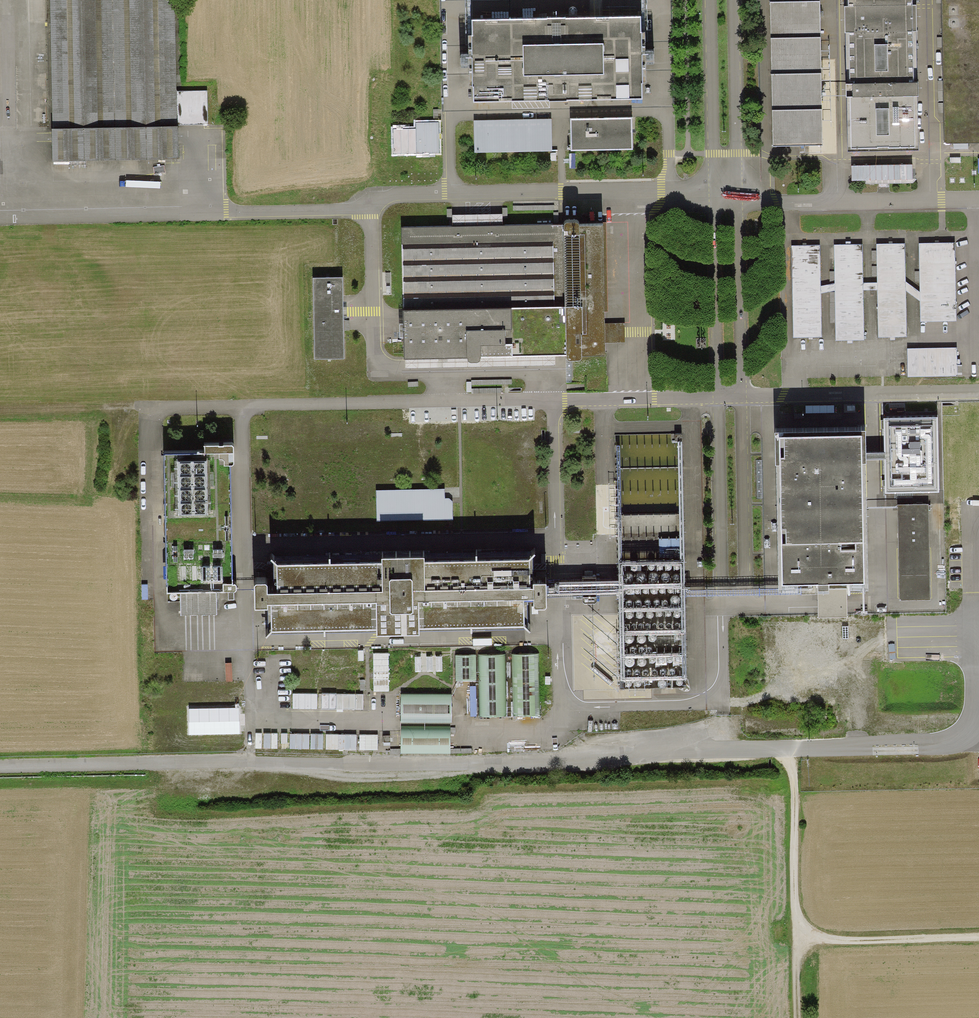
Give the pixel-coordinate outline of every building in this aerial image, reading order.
[(48,161),(173,159),(171,0),(45,0),(48,161)] [(770,147),(821,146),(817,0),(766,0),(770,147)] [(844,147),(911,146),(909,0),(842,0),(844,147)] [(942,145),(978,145),(978,0),(939,0),(942,145)] [(638,17),(468,20),(470,101),(639,98),(638,17)] [(567,120),(568,152),(630,150),(629,119),(567,120)] [(472,122),(472,153),(550,152),(549,121),(472,122)] [(415,129),(415,153),(436,153),(435,122),(415,123),(415,129)] [(415,153),(415,129),(391,129),(391,154),(415,153)] [(564,223),(402,226),(404,358),(467,357),(467,358),(468,359),(469,360),(470,361),(477,360),(479,360),(479,359),(480,357),(480,354),(566,354),(566,357),(567,358),(569,359),(571,359),(579,359),(580,358),(581,357),(582,356),(582,355),(605,354),(605,341),(625,341),(625,321),(604,321),(604,309),(607,309),(606,224),(603,224),(579,224),(579,223),(579,222),(577,221),(565,221),(564,222),(564,223)] [(903,241),(874,241),(875,337),(903,337),(903,241)] [(918,321),(954,321),(953,241),(917,241),(918,321)] [(814,243),(789,244),(789,335),(814,335),(814,243)] [(860,339),(860,243),(833,243),(834,339),(860,339)] [(343,358),(341,278),(313,279),(314,359),(343,358)] [(957,345),(905,346),(905,375),(957,375),(957,345)] [(688,687),(683,433),(614,435),(619,688),(688,687)] [(863,583),(859,436),(771,438),(776,585),(863,583)] [(204,454),(165,455),(167,593),(180,593),(217,593),(228,593),(228,600),(234,600),(234,593),(235,592),(236,591),(236,586),(235,585),(233,584),(230,466),(233,466),(234,464),(234,447),(231,446),(204,446),(204,454)] [(374,488),(375,521),(450,519),(450,497),(443,497),(442,487),(374,488)] [(924,500),(894,501),(897,600),(926,599),(924,500)] [(273,596),(274,626),(529,621),(529,591),(538,591),(538,600),(550,600),(550,589),(550,578),(550,575),(536,576),(536,554),(428,556),(428,549),(384,550),(384,557),(279,559),(279,584),(268,584),(268,576),(256,576),(256,600),(269,600),(269,596),(273,596)] [(591,589),(612,589),(612,577),(556,578),(550,578),(550,589),(556,589),(578,589),(579,601),(592,601),(591,589)] [(217,593),(180,593),(181,616),(217,615),(217,593)] [(477,716),(505,716),(505,654),(477,654),(477,716)] [(510,716),(540,716),(539,654),(510,654),(510,716)] [(453,682),(474,682),(474,655),(453,655),(453,682)] [(398,723),(448,722),(448,693),(398,693),(398,723)] [(399,755),(448,755),(448,727),(399,728),(399,755)]
